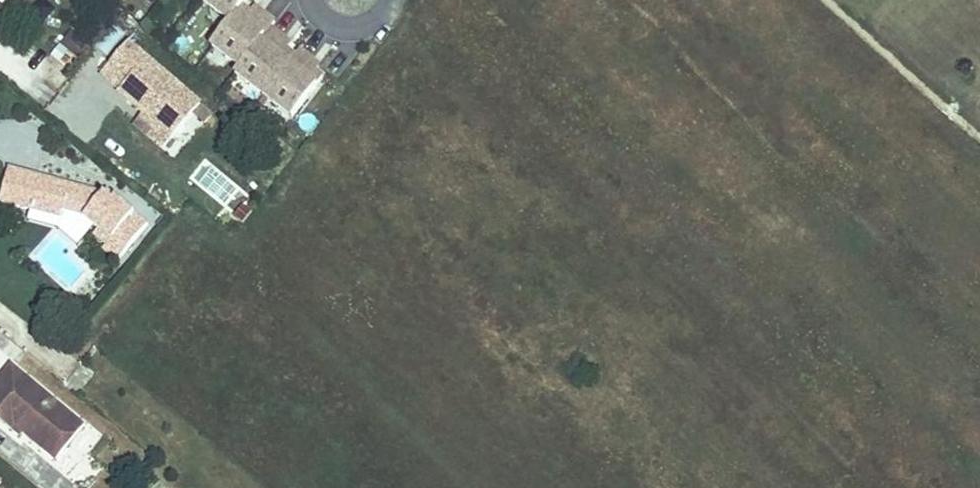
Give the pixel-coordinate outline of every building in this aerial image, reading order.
[(247,0),(202,0),(214,10),(230,23),(242,7),(247,0)] [(229,60),(240,68),(271,28),(275,23),(262,13),(258,19),(250,13),(242,7),(230,23),(224,31),(212,46),(213,48),(229,60)] [(258,19),(262,13),(254,7),(250,13),(258,19)] [(230,23),(214,10),(208,18),(224,31),(230,23)] [(112,25),(95,45),(106,55),(124,35),(112,25)] [(264,96),(294,56),(287,50),(279,44),(284,38),(271,28),(240,68),(235,74),(246,82),(262,94),(264,96)] [(91,47),(72,32),(62,44),(82,59),(91,47)] [(287,50),(291,44),(284,38),(279,44),(287,50)] [(200,106),(128,44),(101,75),(120,91),(119,93),(146,117),(172,139),(194,114),(200,106)] [(59,62),(68,51),(60,46),(52,57),(59,62)] [(229,60),(213,48),(207,56),(223,68),(229,60)] [(299,50),(294,56),(264,96),(274,104),(290,116),(292,118),(323,78),(315,72),(307,66),(312,61),(299,50)] [(71,72),(80,62),(69,52),(60,63),(71,72)] [(319,66),(312,61),(307,66),(315,72),(319,66)] [(262,94),(246,82),(240,90),(255,103),(262,94)] [(290,116),(274,104),(268,112),(284,124),(290,116)] [(212,116),(200,106),(194,114),(205,124),(212,116)] [(172,139),(146,117),(138,126),(164,148),(172,139)] [(98,193),(10,169),(0,203),(32,211),(35,212),(39,197),(64,204),(62,211),(63,212),(83,217),(94,227),(98,230),(111,241),(108,244),(123,257),(148,225),(115,198),(112,201),(111,203),(98,193)] [(115,198),(107,191),(104,194),(112,201),(115,198)] [(64,204),(39,197),(35,212),(61,218),(63,212),(62,211),(64,204)] [(240,222),(250,210),(241,203),(231,214),(240,222)] [(78,247),(94,227),(83,217),(63,212),(61,218),(35,212),(32,211),(29,222),(57,230),(78,247)] [(167,219),(158,211),(151,220),(160,228),(167,219)] [(111,241),(98,230),(94,236),(106,246),(108,244),(111,241)] [(123,257),(108,244),(106,246),(100,254),(115,266),(123,257)] [(12,367),(0,381),(0,422),(12,432),(20,423),(27,428),(22,434),(23,435),(40,450),(51,437),(66,449),(85,427),(12,367)] [(20,438),(23,435),(22,434),(27,428),(20,423),(12,432),(20,438)] [(66,449),(51,437),(40,450),(56,462),(66,449)]
